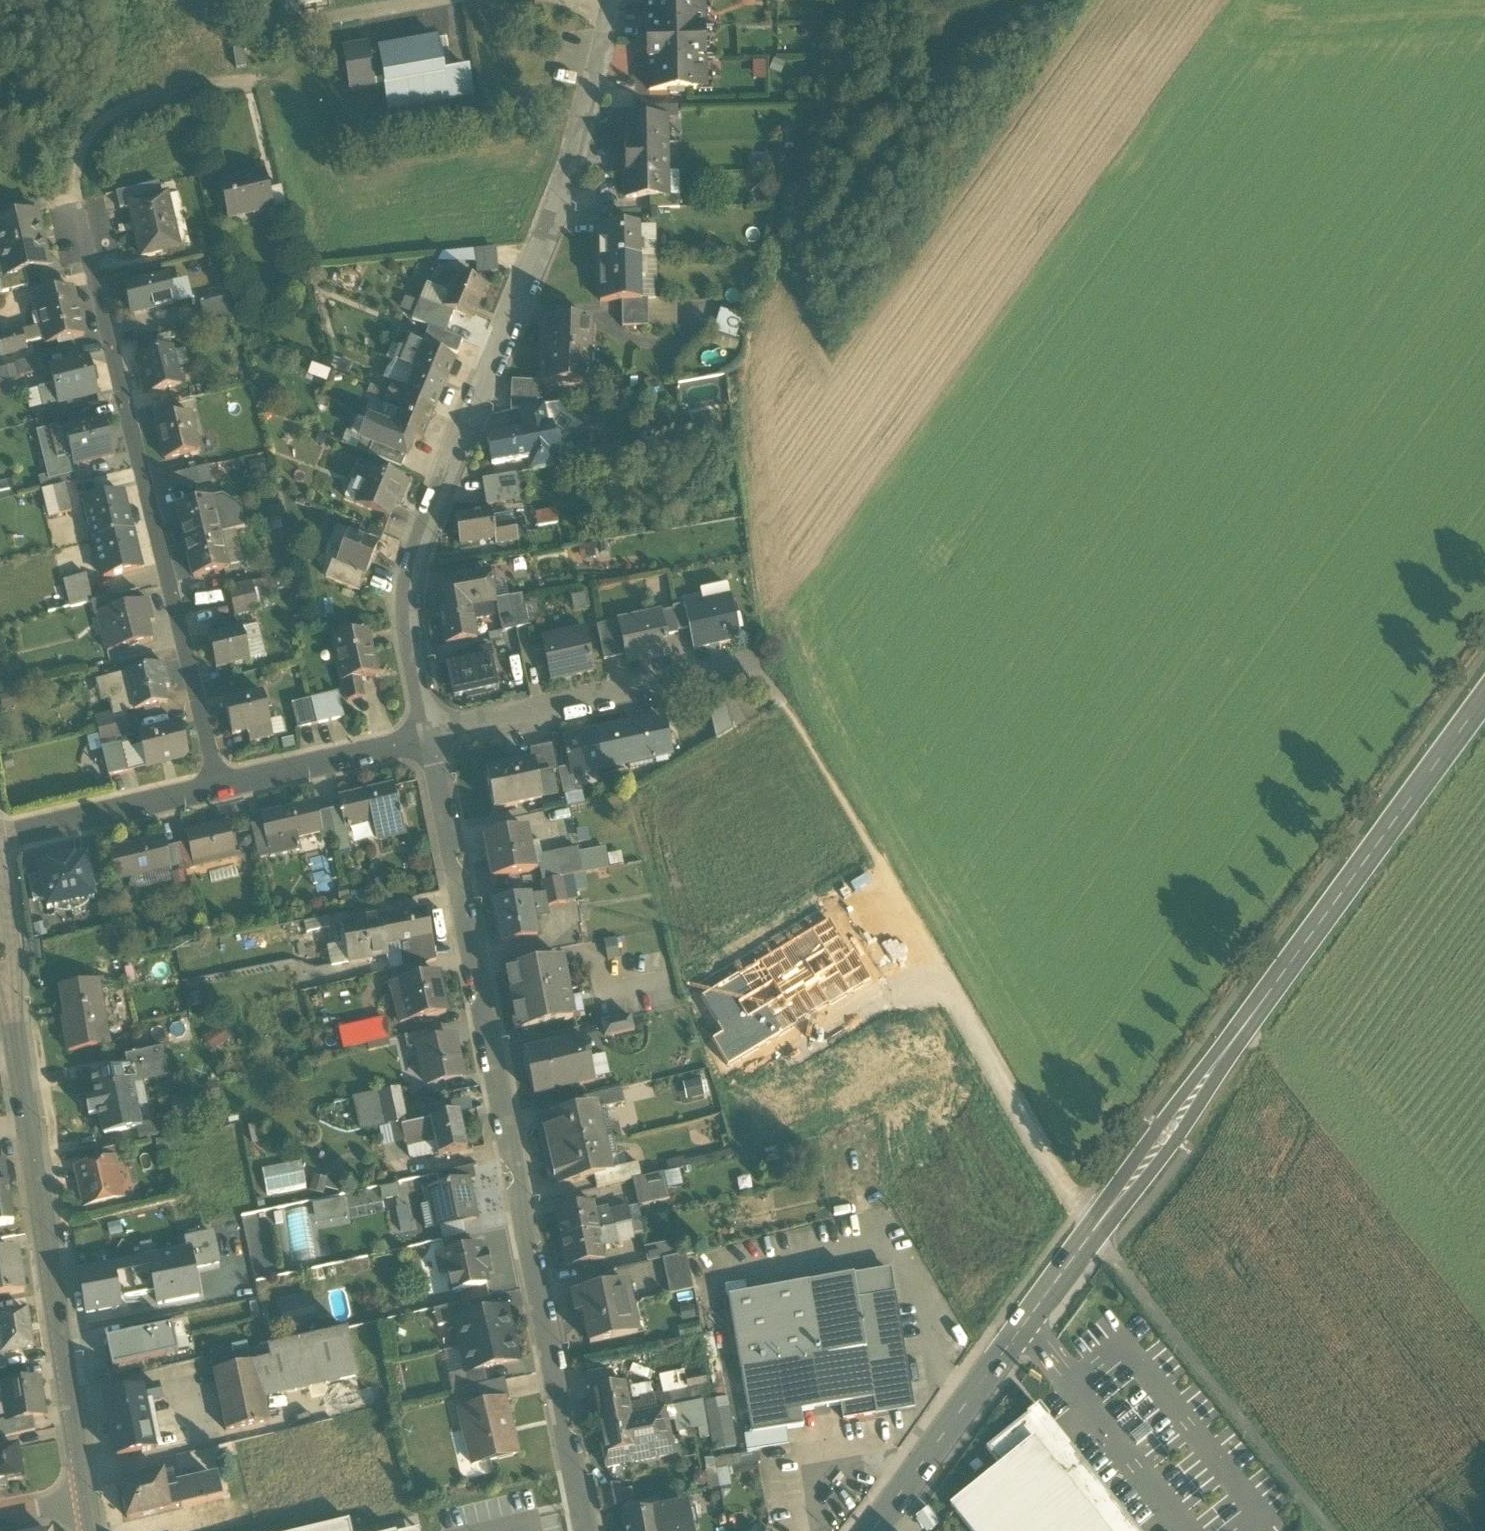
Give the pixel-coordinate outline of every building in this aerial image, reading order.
[(648,30),(701,28),(701,14),(701,0),(647,0),(648,30)] [(701,14),(709,14),(709,0),(701,0),(701,14)] [(648,62),(702,60),(703,60),(702,28),(701,28),(648,30),(647,30),(648,62)] [(378,50),(379,53),(383,80),(388,110),(472,96),(468,70),(444,75),(438,40),(378,50)] [(373,85),(373,82),(368,55),(368,52),(360,46),(350,47),(345,56),(350,89),(373,85)] [(244,49),(233,50),(236,69),(246,68),(244,49)] [(373,82),(383,80),(379,53),(368,55),(373,82)] [(649,92),(670,91),(683,91),(699,90),(703,90),(703,75),(702,60),(648,62),(649,92)] [(711,75),(703,75),(703,90),(699,90),(699,94),(711,94),(711,75)] [(653,108),(653,120),(666,120),(677,119),(677,108),(653,108)] [(624,121),(624,144),(666,144),(666,120),(653,120),(624,121)] [(624,144),(625,174),(667,173),(666,144),(624,144)] [(752,152),(754,165),(778,161),(776,148),(752,152)] [(247,183),(266,178),(264,171),(246,176),(247,183)] [(667,196),(667,173),(625,174),(625,198),(649,197),(667,197),(667,196)] [(221,182),(229,215),(253,209),(254,214),(256,214),(256,212),(271,209),(271,210),(272,209),(273,209),(269,191),(266,178),(247,183),(246,176),(221,182)] [(116,193),(120,210),(131,208),(130,203),(161,196),(158,183),(116,193)] [(272,209),(273,213),(286,209),(281,188),(269,191),(273,209),(272,209)] [(179,192),(166,195),(172,220),(184,217),(179,192)] [(178,248),(172,220),(166,195),(161,196),(130,203),(131,208),(141,256),(178,248)] [(649,197),(650,209),(680,209),(679,196),(667,196),(667,197),(649,197)] [(33,201),(10,206),(13,219),(36,213),(33,201)] [(13,219),(10,206),(0,209),(0,222),(13,219)] [(42,239),(36,213),(13,219),(0,222),(0,249),(42,239)] [(600,229),(601,259),(641,258),(640,228),(600,229)] [(42,239),(0,249),(0,252),(5,274),(6,275),(25,270),(48,264),(42,239)] [(475,248),(477,270),(497,269),(495,246),(475,248)] [(642,301),(641,258),(601,259),(602,302),(622,302),(642,301)] [(454,311),(472,319),(486,284),(446,268),(438,289),(449,293),(443,307),(454,311)] [(2,292),(29,286),(25,270),(6,275),(5,274),(0,275),(0,284),(2,292)] [(126,285),(133,314),(175,304),(170,283),(168,275),(126,285)] [(187,279),(170,283),(175,304),(193,300),(187,279)] [(426,284),(421,298),(443,307),(449,293),(438,289),(426,284)] [(45,338),(47,345),(85,335),(73,288),(35,298),(38,312),(43,310),(48,328),(43,330),(45,338)] [(200,304),(205,325),(234,317),(229,297),(200,304)] [(414,314),(419,302),(406,297),(401,308),(414,314)] [(412,319),(429,326),(446,333),(454,311),(443,307),(421,298),(419,302),(414,314),(412,319)] [(622,302),(623,328),(650,327),(649,300),(642,301),(622,302)] [(714,330),(735,337),(742,316),(720,309),(714,330)] [(42,325),(43,330),(48,328),(43,310),(38,312),(42,325)] [(545,383),(590,385),(592,322),(547,320),(545,383)] [(22,330),(25,343),(45,338),(43,330),(42,325),(22,330)] [(463,340),(446,333),(429,326),(424,339),(457,353),(463,340)] [(26,348),(25,343),(22,330),(0,335),(0,354),(26,348)] [(136,341),(140,356),(159,351),(156,337),(136,341)] [(417,369),(420,370),(429,348),(410,340),(407,348),(401,364),(416,371),(417,369)] [(401,364),(407,348),(393,343),(387,358),(392,360),(401,364)] [(140,356),(148,391),(181,383),(172,348),(159,351),(140,356)] [(455,358),(429,348),(420,370),(446,381),(455,358)] [(17,364),(19,375),(44,370),(41,357),(16,363),(17,364)] [(50,367),(54,384),(58,402),(97,393),(89,359),(50,367)] [(401,364),(392,360),(385,378),(393,381),(409,388),(416,371),(401,364)] [(19,375),(17,364),(0,368),(0,384),(20,379),(19,375)] [(393,381),(388,393),(433,410),(446,381),(420,370),(417,369),(416,371),(409,388),(393,381)] [(393,381),(385,378),(380,389),(388,393),(393,381)] [(511,409),(520,407),(536,405),(541,381),(516,379),(511,409)] [(44,405),(58,402),(54,384),(40,388),(44,405)] [(385,400),(388,393),(380,389),(371,385),(368,393),(385,400)] [(32,408),(44,405),(40,388),(28,390),(32,408)] [(400,411),(393,428),(393,429),(413,438),(421,441),(433,410),(388,393),(385,400),(383,404),(400,411)] [(152,409),(155,422),(156,422),(175,418),(172,404),(152,409)] [(400,411),(383,404),(377,421),(393,428),(400,411)] [(542,404),(536,405),(520,407),(523,420),(545,416),(542,404)] [(156,422),(165,460),(199,452),(190,414),(175,418),(156,422)] [(363,437),(370,421),(358,416),(351,432),(363,437)] [(488,436),(493,464),(530,457),(552,454),(552,453),(556,452),(550,424),(547,425),(545,416),(523,420),(525,429),(488,436)] [(104,419),(65,428),(74,464),(113,455),(104,419)] [(406,456),(413,438),(393,429),(393,428),(377,421),(371,419),(370,421),(363,437),(363,438),(373,443),(406,456)] [(76,469),(74,464),(65,428),(41,434),(51,474),(75,468),(75,469),(76,469)] [(363,438),(363,437),(351,432),(346,430),(342,443),(358,449),(363,438)] [(363,438),(358,449),(369,454),(373,443),(363,438)] [(369,454),(401,467),(406,456),(373,443),(369,454)] [(530,457),(533,470),(555,467),(552,454),(530,457)] [(360,465),(354,481),(364,484),(370,469),(360,465)] [(196,470),(199,484),(215,480),(212,466),(196,470)] [(51,474),(55,487),(78,481),(75,469),(75,468),(51,474)] [(408,484),(370,469),(364,484),(356,503),(391,517),(399,497),(402,498),(408,484)] [(169,476),(172,490),(199,484),(196,470),(169,476)] [(482,479),(486,505),(522,499),(518,473),(482,479)] [(356,503),(364,484),(354,481),(346,499),(356,503)] [(42,491),(48,519),(70,513),(63,485),(42,491)] [(85,504),(94,540),(130,531),(121,495),(85,504)] [(222,497),(212,500),(215,515),(240,509),(238,502),(233,503),(222,497)] [(185,543),(220,535),(215,515),(212,500),(212,499),(176,508),(185,543)] [(240,509),(215,515),(220,535),(236,531),(245,529),(240,509)] [(456,516),(460,546),(495,542),(496,542),(495,531),(492,511),(456,516)] [(537,516),(539,528),(558,525),(556,513),(537,516)] [(342,551),(349,534),(336,528),(329,545),(342,551)] [(495,542),(495,545),(517,542),(515,528),(495,531),(496,542),(495,542)] [(139,569),(130,531),(94,540),(103,578),(139,569)] [(242,557),(236,531),(220,535),(226,561),(242,557)] [(342,551),(337,563),(366,575),(378,545),(349,534),(342,551)] [(226,561),(220,535),(185,543),(193,577),(228,569),(226,561)] [(226,561),(228,569),(244,565),(242,557),(226,561)] [(327,578),(330,580),(337,563),(333,562),(327,578)] [(359,591),(366,575),(337,563),(330,580),(359,591)] [(503,570),(489,573),(494,601),(496,600),(509,597),(503,570)] [(443,581),(448,607),(448,608),(471,604),(471,605),(490,601),(494,601),(489,573),(443,581)] [(64,581),(70,608),(90,603),(93,602),(86,576),(64,581)] [(253,585),(255,597),(275,592),(272,581),(253,585)] [(229,591),(232,603),(255,597),(253,585),(229,591)] [(700,594),(702,605),(730,599),(728,587),(700,594)] [(117,596),(120,607),(142,602),(139,591),(117,596)] [(278,605),(275,592),(255,597),(258,610),(278,605)] [(522,595),(510,597),(516,629),(529,626),(522,595)] [(102,633),(107,652),(150,642),(146,624),(153,622),(147,600),(142,602),(120,607),(117,596),(93,602),(90,603),(93,617),(105,614),(109,632),(102,633)] [(258,610),(255,597),(232,603),(235,616),(258,610)] [(502,631),(516,629),(510,597),(509,597),(496,600),(502,631)] [(731,599),(730,599),(702,605),(685,609),(684,609),(689,630),(694,650),(740,640),(731,599)] [(493,616),(490,601),(471,605),(473,619),(493,616)] [(473,619),(471,605),(471,604),(448,608),(448,607),(440,609),(446,644),(477,638),(473,619)] [(672,609),(673,611),(677,632),(689,630),(684,609),(685,609),(684,606),(672,609)] [(678,634),(677,632),(673,611),(661,613),(666,637),(678,634)] [(625,657),(626,661),(649,656),(650,660),(670,655),(666,637),(661,613),(660,614),(662,623),(644,627),(642,617),(618,623),(625,657)] [(660,614),(642,617),(644,627),(662,623),(660,614)] [(597,627),(604,661),(625,657),(618,623),(597,627)] [(253,627),(242,630),(249,659),(260,656),(253,627)] [(249,661),(249,659),(242,630),(207,638),(215,669),(249,661)] [(569,644),(586,640),(584,630),(567,634),(569,644)] [(334,638),(347,702),(363,698),(359,679),(377,675),(367,631),(334,638)] [(542,639),(550,677),(572,672),(573,676),(593,672),(586,640),(569,644),(567,634),(542,639)] [(456,653),(458,665),(475,662),(472,650),(456,653)] [(649,656),(626,661),(627,665),(650,660),(649,656)] [(485,691),(496,689),(489,658),(475,662),(458,665),(448,667),(451,684),(454,697),(466,695),(485,691)] [(125,673),(126,673),(134,710),(135,712),(167,704),(163,687),(169,686),(163,663),(125,673)] [(444,685),(451,684),(448,667),(440,669),(444,685)] [(572,672),(550,677),(551,681),(573,676),(572,672)] [(125,713),(134,710),(126,673),(105,679),(110,699),(113,714),(124,712),(125,713)] [(101,701),(110,699),(105,679),(96,681),(101,701)] [(485,691),(466,695),(467,700),(486,695),(485,691)] [(223,702),(231,736),(247,732),(271,727),(263,693),(223,702)] [(292,704),(297,729),(317,725),(344,719),(338,693),(311,700),(292,704)] [(708,710),(715,741),(732,731),(727,706),(708,710)] [(95,719),(98,732),(128,724),(125,713),(124,712),(113,714),(95,719)] [(628,726),(595,733),(603,769),(629,764),(631,771),(654,766),(654,764),(657,764),(655,758),(672,754),(671,749),(667,729),(665,723),(652,726),(651,721),(635,724),(635,728),(628,730),(628,726)] [(131,737),(128,724),(98,732),(101,745),(127,738),(131,737)] [(139,734),(142,747),(147,768),(187,758),(179,724),(139,734)] [(247,732),(249,743),(273,737),(271,727),(247,732)] [(676,727),(667,729),(671,749),(680,746),(676,727)] [(574,776),(603,769),(595,733),(586,735),(586,737),(581,738),(581,736),(564,740),(570,768),(572,776),(574,776)] [(102,749),(129,743),(127,738),(101,745),(102,749)] [(109,777),(147,768),(142,747),(130,750),(129,743),(102,749),(109,777)] [(551,774),(559,772),(558,771),(553,746),(531,750),(534,765),(535,765),(538,777),(551,774)] [(495,811),(543,801),(538,777),(535,765),(534,765),(487,775),(495,811)] [(570,768),(558,771),(559,772),(564,798),(578,795),(574,776),(572,776),(570,768)] [(551,774),(538,777),(543,801),(556,798),(551,774)] [(347,826),(374,820),(400,814),(394,788),(357,797),(357,795),(339,799),(341,808),(346,827),(347,826)] [(273,843),(275,850),(299,844),(297,837),(322,832),(323,832),(319,813),(317,806),(280,814),(280,812),(262,816),(263,823),(268,844),(273,843)] [(341,808),(329,811),(335,836),(348,833),(347,826),(346,827),(341,808)] [(323,838),(335,836),(329,811),(319,813),(323,832),(322,832),(323,838)] [(405,833),(400,814),(374,820),(379,839),(405,833)] [(251,826),(257,854),(270,851),(268,844),(263,823),(251,826)] [(189,843),(193,861),(194,861),(235,851),(235,850),(232,836),(229,824),(187,834),(189,843)] [(484,836),(492,879),(533,871),(525,828),(484,836)] [(335,836),(339,852),(351,849),(348,833),(335,836)] [(109,852),(115,881),(131,877),(170,869),(171,868),(166,848),(164,841),(127,850),(127,848),(109,852)] [(189,843),(177,846),(183,871),(196,868),(194,861),(193,861),(189,843)] [(171,873),(183,871),(177,846),(166,848),(171,868),(170,869),(171,873)] [(575,876),(583,874),(579,853),(578,850),(552,855),(557,879),(561,879),(575,876)] [(595,850),(579,853),(583,874),(599,871),(595,850)] [(332,854),(313,855),(315,890),(334,889),(332,854)] [(45,898),(47,908),(94,897),(92,887),(87,864),(85,857),(74,860),(73,857),(50,862),(50,865),(39,868),(40,874),(45,898)] [(87,864),(92,887),(104,885),(99,861),(87,864)] [(173,882),(171,873),(170,869),(131,877),(134,891),(173,882)] [(28,877),(33,901),(45,898),(40,874),(28,877)] [(575,876),(561,879),(566,904),(580,901),(575,876)] [(547,908),(566,904),(561,879),(557,879),(542,882),(544,894),(547,908)] [(529,897),(532,911),(547,908),(544,894),(529,897)] [(537,938),(534,919),(532,911),(529,897),(529,896),(493,903),(501,945),(537,938)] [(549,916),(547,908),(532,911),(534,919),(549,916)] [(426,911),(381,920),(386,949),(387,949),(398,947),(398,945),(432,939),(426,911)] [(329,928),(327,917),(305,921),(307,932),(329,928)] [(341,925),(345,944),(348,962),(386,955),(387,955),(387,949),(386,949),(381,920),(380,917),(341,925)] [(348,962),(341,925),(309,931),(316,968),(348,962)] [(711,1044),(728,1073),(870,990),(852,959),(848,961),(828,926),(699,1001),(721,1039),(711,1044)] [(386,955),(389,971),(436,961),(432,939),(398,945),(398,947),(387,949),(387,955),(386,955)] [(519,1018),(521,1030),(573,1018),(562,960),(510,970),(512,982),(509,982),(516,1019),(519,1018)] [(395,1004),(400,1023),(421,1018),(434,1015),(447,1012),(438,974),(399,983),(403,1002),(395,1004)] [(63,1019),(69,1052),(109,1046),(98,983),(61,989),(66,1019),(63,1019)] [(434,1015),(421,1018),(423,1024),(435,1021),(434,1015)] [(601,1024),(605,1039),(634,1032),(631,1017),(601,1024)] [(367,1041),(367,1044),(389,1039),(385,1020),(363,1025),(364,1032),(367,1041)] [(404,1036),(407,1048),(418,1045),(430,1043),(427,1031),(404,1036)] [(353,1034),(355,1044),(367,1041),(364,1032),(353,1034)] [(418,1045),(427,1085),(461,1077),(452,1038),(430,1043),(418,1045)] [(525,1052),(533,1096),(554,1092),(553,1086),(568,1083),(570,1089),(595,1084),(586,1040),(525,1052)] [(127,1068),(128,1069),(165,1061),(162,1048),(148,1051),(146,1052),(125,1056),(127,1068)] [(605,1054),(593,1056),(596,1076),(608,1074),(605,1054)] [(165,1061),(128,1069),(131,1084),(143,1081),(143,1082),(168,1077),(165,1061)] [(140,1127),(131,1084),(128,1069),(127,1068),(92,1075),(97,1099),(100,1114),(104,1135),(140,1127)] [(702,1077),(683,1081),(687,1099),(706,1095),(702,1077)] [(553,1086),(554,1092),(570,1089),(568,1083),(553,1086)] [(590,1108),(590,1111),(598,1109),(605,1108),(625,1103),(622,1089),(577,1099),(579,1111),(590,1108)] [(356,1099),(362,1129),(402,1122),(395,1091),(356,1099)] [(451,1103),(453,1114),(459,1113),(473,1110),(471,1098),(451,1103)] [(89,1116),(100,1114),(97,1099),(86,1101),(89,1116)] [(539,1120),(547,1152),(597,1141),(590,1111),(590,1108),(579,1111),(539,1120)] [(599,1114),(598,1109),(590,1111),(597,1141),(612,1138),(606,1113),(599,1114)] [(431,1119),(431,1121),(434,1137),(438,1155),(439,1156),(467,1150),(459,1113),(453,1114),(431,1119)] [(404,1143),(410,1142),(434,1137),(431,1121),(401,1127),(403,1134),(404,1143)] [(438,1155),(434,1137),(410,1142),(414,1160),(438,1155)] [(612,1138),(597,1141),(604,1171),(619,1168),(612,1138)] [(604,1171),(597,1141),(547,1152),(554,1185),(594,1176),(605,1174),(604,1171)] [(103,1151),(105,1161),(113,1159),(125,1156),(123,1146),(103,1151)] [(301,1158),(262,1166),(267,1195),(307,1187),(301,1158)] [(76,1168),(85,1207),(122,1199),(113,1159),(105,1161),(76,1168)] [(597,1188),(633,1180),(642,1178),(638,1163),(619,1168),(604,1171),(605,1174),(594,1176),(597,1188)] [(437,1174),(440,1186),(468,1180),(468,1181),(475,1179),(473,1166),(437,1174)] [(664,1173),(642,1178),(633,1180),(639,1206),(670,1199),(664,1173)] [(434,1204),(439,1227),(442,1227),(465,1222),(476,1219),(468,1181),(468,1180),(440,1186),(429,1188),(432,1204),(434,1204)] [(382,1197),(401,1193),(398,1181),(380,1185),(382,1197)] [(0,1188),(0,1226),(13,1224),(7,1187),(0,1188)] [(343,1198),(312,1203),(316,1224),(347,1218),(343,1198)] [(596,1232),(599,1231),(597,1222),(596,1215),(593,1203),(556,1211),(562,1239),(596,1232)] [(397,1206),(403,1231),(413,1228),(407,1204),(397,1206)] [(425,1230),(439,1227),(434,1204),(432,1204),(420,1207),(425,1230)] [(627,1209),(608,1213),(610,1220),(612,1228),(615,1227),(631,1224),(627,1209)] [(596,1215),(597,1222),(610,1220),(608,1213),(596,1215)] [(612,1228),(610,1220),(597,1222),(599,1231),(612,1228)] [(442,1227),(444,1239),(464,1235),(468,1234),(465,1222),(442,1227)] [(599,1231),(596,1232),(598,1246),(618,1242),(615,1227),(612,1228),(599,1231)] [(601,1262),(598,1246),(596,1232),(562,1239),(568,1269),(601,1262)] [(185,1239),(188,1252),(197,1250),(201,1267),(218,1264),(212,1234),(185,1239)] [(467,1247),(464,1235),(444,1239),(441,1240),(443,1252),(467,1247)] [(648,1260),(672,1254),(669,1240),(645,1245),(648,1260)] [(448,1270),(452,1291),(486,1284),(483,1268),(480,1256),(478,1245),(467,1247),(443,1252),(436,1254),(440,1272),(448,1270)] [(192,1269),(201,1267),(197,1250),(188,1252),(153,1259),(149,1259),(153,1276),(156,1293),(158,1304),(197,1297),(192,1269)] [(24,1294),(20,1273),(17,1274),(13,1251),(0,1254),(0,1298),(24,1294)] [(486,1255),(480,1256),(483,1268),(489,1267),(486,1255)] [(662,1260),(670,1295),(693,1290),(686,1255),(662,1260)] [(149,1259),(110,1267),(114,1284),(153,1276),(149,1259)] [(117,1301),(114,1284),(110,1267),(80,1272),(88,1313),(118,1307),(117,1301)] [(853,1276),(857,1301),(892,1296),(888,1270),(853,1276)] [(114,1284),(117,1301),(156,1293),(153,1276),(114,1284)] [(853,1276),(808,1284),(816,1330),(820,1357),(865,1350),(866,1350),(857,1301),(853,1276)] [(583,1313),(590,1345),(631,1336),(624,1304),(630,1302),(626,1283),(571,1295),(575,1315),(583,1313)] [(786,1363),(802,1360),(798,1333),(816,1330),(808,1284),(728,1297),(738,1354),(783,1346),(786,1363)] [(308,1296),(280,1302),(287,1330),(314,1323),(308,1296)] [(900,1344),(892,1296),(857,1301),(866,1350),(900,1344)] [(433,1310),(437,1326),(455,1322),(455,1321),(472,1317),(468,1302),(433,1310)] [(455,1322),(461,1347),(512,1335),(506,1309),(472,1317),(455,1321),(455,1322)] [(3,1355),(33,1349),(27,1313),(0,1317),(0,1337),(3,1355)] [(182,1325),(173,1327),(175,1339),(185,1337),(182,1325)] [(107,1345),(112,1368),(178,1353),(175,1339),(173,1327),(172,1326),(124,1336),(125,1341),(107,1345)] [(347,1330),(266,1348),(269,1359),(275,1384),(261,1387),(264,1400),(358,1378),(347,1330)] [(820,1357),(816,1330),(798,1333),(802,1360),(820,1357)] [(518,1361),(512,1335),(461,1347),(467,1371),(467,1372),(483,1368),(518,1361)] [(106,1340),(107,1345),(125,1341),(124,1336),(106,1340)] [(175,1339),(178,1353),(190,1351),(187,1337),(185,1337),(175,1339)] [(865,1350),(873,1399),(875,1413),(876,1413),(910,1407),(900,1344),(866,1350),(865,1350)] [(865,1350),(820,1357),(802,1360),(786,1363),(783,1346),(738,1354),(751,1435),(803,1427),(801,1411),(841,1405),(873,1399),(865,1350)] [(232,1356),(235,1367),(269,1359),(266,1348),(232,1356)] [(209,1359),(212,1372),(235,1367),(232,1356),(232,1354),(209,1359)] [(269,1359),(235,1367),(212,1372),(226,1432),(269,1422),(264,1400),(261,1387),(275,1384),(269,1359)] [(452,1392),(478,1386),(487,1384),(483,1368),(467,1372),(467,1371),(448,1375),(452,1392)] [(684,1379),(687,1391),(707,1387),(704,1375),(684,1379)] [(506,1379),(487,1384),(478,1386),(483,1406),(504,1401),(507,1400),(510,1399),(506,1379)] [(10,1420),(10,1421),(33,1417),(43,1416),(38,1380),(4,1385),(10,1420)] [(597,1423),(631,1416),(629,1407),(625,1384),(591,1390),(597,1423)] [(687,1391),(669,1395),(669,1394),(654,1397),(656,1411),(664,1409),(672,1408),(690,1404),(703,1402),(709,1400),(707,1387),(687,1391)] [(113,1431),(118,1457),(152,1450),(151,1446),(143,1404),(153,1402),(160,1400),(157,1388),(105,1399),(112,1431),(113,1431)] [(641,1405),(629,1407),(631,1416),(656,1411),(654,1397),(640,1400),(641,1405)] [(873,1399),(841,1405),(843,1421),(876,1415),(876,1413),(875,1413),(873,1399)] [(512,1434),(515,1434),(507,1400),(504,1401),(512,1434)] [(460,1411),(473,1465),(475,1465),(473,1459),(489,1455),(491,1461),(520,1454),(515,1434),(512,1434),(504,1401),(483,1406),(460,1411)] [(161,1444),(153,1402),(143,1404),(151,1446),(161,1444)] [(689,1415),(692,1428),(707,1425),(703,1402),(690,1404),(672,1408),(674,1418),(676,1418),(689,1415)] [(1058,1444),(1070,1445),(1039,1406),(1031,1412),(1058,1444)] [(656,1411),(631,1416),(638,1449),(645,1454),(672,1449),(664,1409),(656,1411)] [(1031,1412),(986,1448),(1000,1467),(951,1506),(971,1530),(1138,1530),(1070,1445),(1058,1444),(1031,1412)] [(689,1415),(676,1418),(678,1431),(692,1428),(689,1415)] [(603,1456),(638,1449),(631,1416),(597,1423),(603,1456)] [(0,1439),(35,1431),(33,1417),(10,1421),(10,1420),(0,1421),(0,1438),(0,1439)] [(673,1457),(672,1449),(645,1454),(638,1449),(603,1456),(606,1470),(673,1457)] [(6,1490),(5,1484),(21,1482),(19,1466),(22,1462),(21,1455),(17,1452),(17,1451),(0,1453),(0,1491),(6,1490)] [(714,1463),(716,1473),(760,1464),(758,1453),(725,1459),(714,1461),(714,1463)] [(473,1459),(475,1465),(491,1461),(489,1455),(473,1459)] [(173,1472),(163,1475),(171,1510),(180,1508),(180,1506),(218,1497),(213,1477),(196,1481),(197,1486),(178,1490),(177,1485),(176,1486),(173,1472)] [(127,1519),(171,1510),(163,1475),(120,1484),(127,1519)] [(196,1481),(177,1485),(178,1490),(197,1486),(196,1481)] [(602,1489),(606,1510),(622,1507),(618,1486),(602,1489)] [(623,1507),(625,1519),(661,1512),(658,1501),(623,1507)] [(686,1507),(661,1512),(625,1519),(628,1530),(691,1530),(686,1507)] [(348,1522),(309,1530),(350,1530),(348,1522)]
